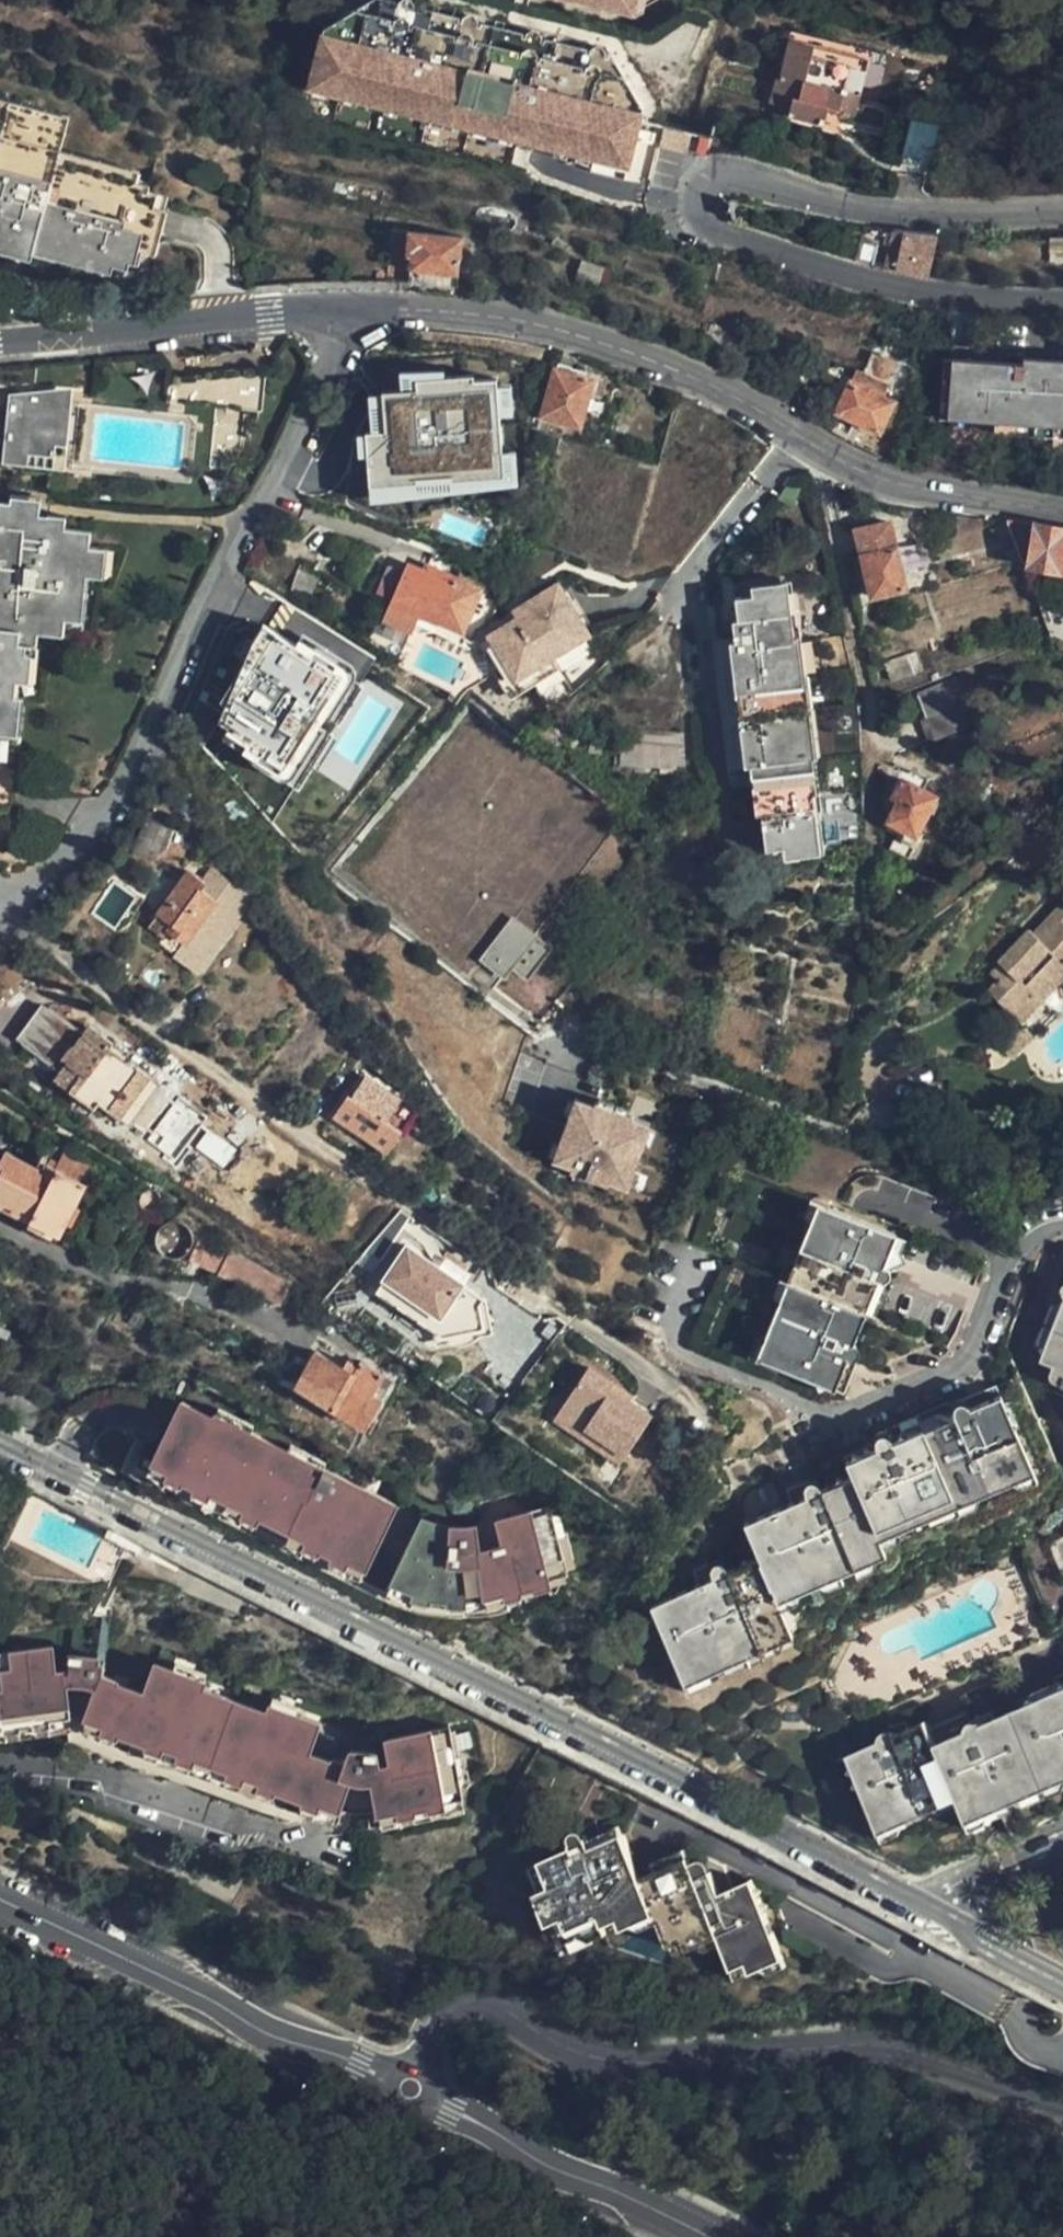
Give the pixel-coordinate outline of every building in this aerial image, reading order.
[(594,45),(493,15),(436,0),(353,0),(325,19),(308,80),(459,121),(538,148),(618,175),(639,112),(594,45)] [(839,92),(844,68),(800,58),(803,47),(787,43),(775,87),(772,87),(768,105),(795,113),(793,121),(818,127),(824,111),(849,118),(855,96),(839,92)] [(800,58),(844,68),(848,58),(803,47),(800,58)] [(848,58),(844,68),(839,92),(855,96),(863,63),(848,58)] [(907,153),(933,156),(936,120),(910,117),(907,153)] [(640,144),(688,151),(691,128),(643,122),(640,144)] [(149,202),(134,197),(135,188),(115,182),(119,169),(102,165),(25,145),(0,137),(0,262),(17,266),(19,258),(34,262),(94,279),(98,268),(117,274),(120,265),(130,269),(133,258),(142,260),(154,221),(155,215),(147,212),(149,202)] [(894,232),(888,271),(898,273),(905,233),(894,232)] [(455,277),(458,238),(404,233),(402,254),(408,256),(406,272),(455,277)] [(898,273),(930,278),(936,237),(905,233),(898,273)] [(604,287),(610,271),(579,261),(573,278),(604,287)] [(1025,356),(1024,367),(1062,368),(1062,359),(1025,356)] [(519,485),(509,382),(495,374),(479,375),(477,361),(395,367),(395,388),(365,393),(367,499),(519,485)] [(946,417),(948,363),(943,362),(940,416),(946,417)] [(1024,367),(948,363),(946,417),(988,419),(1062,424),(1062,368),(1024,367)] [(267,410),(269,370),(250,371),(215,373),(172,376),(170,405),(194,406),(215,408),(219,409),(218,430),(216,468),(232,469),(234,451),(249,452),(250,441),(252,410),(267,410)] [(575,430),(590,382),(552,371),(537,418),(575,430)] [(875,433),(890,404),(848,383),(833,412),(875,433)] [(27,472),(58,476),(61,438),(75,439),(77,419),(64,417),(66,403),(25,398),(24,407),(20,407),(18,432),(13,471),(27,472)] [(946,417),(945,431),(990,434),(1038,436),(1062,438),(1062,424),(988,419),(946,417)] [(87,479),(58,476),(57,485),(86,488),(87,479)] [(23,740),(28,698),(22,696),(26,674),(29,674),(31,654),(27,654),(29,642),(42,643),(43,633),(70,637),(71,622),(81,621),(88,573),(105,575),(109,552),(98,550),(100,535),(76,532),(76,522),(55,519),(54,529),(40,527),(41,509),(0,506),(0,831),(10,832),(16,791),(23,740)] [(1008,517),(1026,565),(1035,567),(1062,572),(1062,528),(1008,517)] [(845,535),(852,564),(857,563),(862,561),(871,597),(904,589),(888,524),(845,535)] [(857,563),(852,564),(855,576),(860,574),(857,563)] [(299,594),(307,573),(292,567),(283,589),(299,594)] [(1035,567),(1046,597),(1062,600),(1062,572),(1035,567)] [(373,595),(392,603),(402,577),(383,569),(373,595)] [(430,581),(433,573),(423,570),(420,577),(430,581)] [(417,616),(437,625),(438,624),(454,581),(433,573),(430,581),(420,577),(405,571),(402,577),(392,603),(384,622),(410,633),(417,616)] [(478,592),(454,581),(438,624),(462,633),(478,592)] [(482,637),(508,681),(516,677),(521,685),(552,667),(546,657),(582,635),(555,588),(552,582),(507,608),(513,620),(482,637)] [(597,670),(600,667),(586,645),(595,640),(563,583),(555,588),(582,635),(546,657),(552,667),(521,685),(516,677),(508,681),(516,696),(523,692),(536,716),(539,714),(578,686),(597,670)] [(790,597),(733,602),(735,628),(728,629),(730,645),(724,645),(736,773),(742,773),(746,819),(753,819),(757,859),(816,853),(790,597)] [(293,642),(262,623),(251,635),(232,679),(216,699),(223,704),(214,719),(223,728),(218,739),(246,758),(247,762),(292,787),(324,733),(330,736),(336,725),(330,721),(351,684),(354,675),(352,667),(298,634),(293,642)] [(917,682),(915,669),(882,674),(885,687),(917,682)] [(936,726),(966,720),(963,701),(931,706),(936,726)] [(970,743),(966,720),(936,726),(926,728),(930,750),(970,743)] [(623,728),(622,742),(620,763),(683,770),(678,733),(623,728)] [(620,763),(622,742),(614,742),(613,763),(620,763)] [(907,768),(900,787),(895,799),(886,825),(902,832),(896,850),(916,857),(927,830),(923,829),(937,794),(923,788),(928,775),(907,768)] [(895,799),(900,787),(893,786),(889,797),(895,799)] [(174,868),(186,830),(144,816),(131,853),(174,868)] [(223,894),(234,879),(216,865),(204,880),(223,894)] [(183,941),(213,900),(199,890),(203,882),(186,870),(157,913),(173,924),(169,931),(183,941)] [(985,988),(1008,1011),(1049,971),(1057,979),(1062,973),(1062,904),(1061,902),(1033,933),(1027,930),(998,959),(1006,966),(996,976),(985,988)] [(549,951),(512,923),(481,962),(500,976),(508,967),(525,980),(549,951)] [(1006,966),(998,959),(988,969),(996,976),(1006,966)] [(1008,1011),(1029,1029),(1062,991),(1062,973),(1057,979),(1049,971),(1008,1011)] [(155,1078),(114,1046),(111,1050),(99,1042),(49,1006),(23,1043),(58,1067),(53,1073),(99,1106),(102,1101),(125,1118),(155,1078)] [(1026,1031),(1017,1022),(996,1041),(1006,1050),(1026,1031)] [(385,1124),(400,1104),(366,1079),(350,1100),(346,1097),(331,1118),(385,1154),(400,1134),(385,1124)] [(564,1130),(555,1157),(553,1164),(624,1186),(643,1125),(628,1119),(629,1115),(591,1104),(590,1107),(573,1102),(564,1130)] [(517,1146),(555,1157),(564,1130),(526,1118),(517,1146)] [(56,1165),(49,1177),(39,1172),(4,1153),(0,1160),(0,1204),(57,1233),(86,1181),(56,1165)] [(49,1177),(56,1165),(47,1160),(39,1172),(49,1177)] [(833,1246),(842,1216),(822,1210),(818,1224),(823,1239),(821,1243),(833,1246)] [(888,1269),(888,1266),(879,1262),(882,1249),(887,1230),(842,1216),(833,1246),(821,1243),(816,1261),(827,1265),(819,1293),(809,1326),(796,1322),(792,1337),(805,1341),(795,1370),(842,1384),(851,1357),(861,1360),(865,1356),(867,1350),(865,1346),(862,1342),(855,1341),(869,1295),(874,1279),(881,1280),(886,1279),(888,1274),(888,1269)] [(879,1262),(888,1266),(893,1252),(882,1249),(879,1262)] [(495,1334),(490,1311),(495,1304),(419,1251),(388,1296),(413,1313),(422,1300),(449,1319),(453,1341),(495,1334)] [(827,1265),(816,1261),(814,1270),(803,1275),(799,1288),(806,1289),(819,1293),(827,1265)] [(260,1266),(251,1287),(283,1301),(292,1280),(260,1266)] [(809,1326),(819,1293),(806,1289),(796,1322),(809,1326)] [(422,1300),(413,1313),(443,1334),(446,1350),(503,1339),(495,1304),(492,1310),(495,1334),(453,1341),(449,1319),(422,1300)] [(805,1341),(792,1337),(783,1366),(795,1370),(805,1341)] [(382,1374),(360,1361),(354,1371),(316,1349),(294,1385),(363,1426),(379,1402),(370,1395),(382,1374)] [(851,1357),(842,1384),(853,1388),(861,1360),(851,1357)] [(661,1418),(629,1395),(632,1389),(605,1368),(563,1429),(624,1471),(661,1418)] [(914,1419),(874,1436),(872,1441),(875,1454),(861,1458),(843,1467),(849,1482),(820,1494),(816,1485),(812,1481),(809,1481),(804,1483),(800,1489),(800,1493),(804,1501),(743,1526),(754,1555),(756,1560),(727,1572),(725,1566),(723,1563),(717,1562),(711,1565),(708,1569),(708,1573),(709,1579),(648,1604),(658,1627),(680,1678),(740,1653),(743,1662),(762,1655),(758,1646),(788,1633),(780,1613),(771,1593),(802,1581),(833,1569),(837,1579),(851,1573),(847,1563),(879,1549),(872,1534),(901,1522),(908,1536),(924,1529),(918,1515),(949,1502),(982,1490),(988,1502),(1004,1495),(998,1482),(1018,1473),(1029,1469),(995,1390),(949,1408),(947,1405),(914,1419)] [(405,1507),(345,1477),(347,1472),(310,1453),(306,1458),(245,1426),(248,1422),(212,1403),(208,1408),(175,1391),(166,1406),(157,1423),(148,1443),(143,1452),(153,1457),(161,1461),(158,1468),(172,1474),(174,1470),(188,1477),(185,1481),(200,1489),(204,1483),(237,1499),(235,1506),(249,1512),(253,1507),(279,1520),(301,1533),(299,1538),(311,1544),(314,1540),(329,1548),(327,1552),(339,1559),(342,1551),(361,1561),(356,1572),(384,1586),(390,1576),(411,1585),(410,1590),(425,1595),(429,1590),(447,1594),(446,1597),(462,1599),(464,1590),(480,1589),(486,1588),(504,1583),(507,1590),(520,1587),(520,1582),(534,1580),(536,1583),(550,1580),(549,1574),(568,1568),(551,1501),(500,1513),(507,1543),(480,1551),(471,1521),(443,1526),(405,1507)] [(875,1454),(872,1441),(855,1447),(861,1458),(875,1454)] [(849,1482),(843,1467),(820,1476),(812,1481),(816,1485),(820,1494),(849,1482)] [(998,1482),(1004,1495),(1011,1492),(1020,1495),(1037,1489),(1029,1469),(1018,1473),(998,1482)] [(918,1515),(924,1529),(938,1524),(947,1528),(959,1523),(970,1518),(978,1508),(986,1504),(988,1502),(982,1490),(949,1502),(918,1515)] [(496,1517),(479,1521),(483,1544),(500,1540),(496,1517)] [(899,1539),(908,1536),(901,1522),(872,1534),(879,1549),(882,1555),(892,1551),(899,1539)] [(847,1563),(851,1573),(855,1581),(871,1576),(876,1563),(884,1560),(882,1555),(879,1549),(847,1563)] [(756,1560),(754,1555),(725,1566),(727,1572),(756,1560)] [(771,1593),(780,1613),(796,1606),(797,1595),(806,1592),(817,1589),(825,1594),(840,1588),(837,1579),(833,1569),(802,1581),(771,1593)] [(758,1646),(762,1655),(768,1662),(778,1659),(781,1647),(792,1644),(788,1633),(758,1646)] [(310,1726),(263,1708),(259,1715),(231,1705),(191,1690),(194,1683),(146,1665),(133,1695),(101,1683),(102,1681),(83,1674),(85,1659),(58,1656),(55,1673),(40,1673),(37,1648),(0,1654),(0,1733),(3,1733),(3,1730),(17,1727),(19,1731),(33,1729),(34,1721),(39,1720),(65,1717),(92,1728),(90,1734),(102,1739),(104,1736),(134,1747),(133,1751),(146,1755),(150,1748),(168,1755),(167,1763),(179,1768),(183,1761),(218,1774),(216,1782),(229,1787),(233,1779),(251,1787),(249,1794),(262,1799),(265,1794),(295,1805),(294,1811),(307,1816),(311,1809),(330,1816),(342,1820),(354,1820),(372,1820),(393,1817),(394,1821),(408,1819),(408,1815),(421,1813),(423,1816),(438,1814),(438,1807),(457,1805),(444,1730),(383,1743),(386,1769),(372,1771),(370,1756),(343,1755),(339,1771),(299,1757),(310,1726)] [(740,1653),(680,1678),(688,1695),(700,1690),(704,1678),(723,1670),(734,1676),(746,1671),(743,1662),(740,1653)] [(1051,1689),(1040,1693),(1034,1706),(1062,1695),(1062,1684),(1051,1689)] [(1034,1706),(1019,1711),(990,1722),(988,1718),(984,1713),(981,1711),(977,1712),(973,1713),(971,1717),(972,1722),(974,1728),(943,1740),(934,1718),(917,1725),(904,1731),(898,1722),(892,1721),(888,1723),(885,1728),(888,1736),(871,1743),(857,1748),(885,1816),(916,1803),(920,1816),(935,1810),(931,1798),(962,1785),(969,1804),(972,1810),(1003,1797),(1006,1806),(1021,1800),(1018,1791),(1046,1780),(1062,1773),(1062,1695),(1034,1706)] [(904,1731),(917,1725),(914,1716),(898,1722),(904,1731)] [(1021,1800),(1030,1796),(1038,1802),(1052,1795),(1049,1788),(1062,1783),(1062,1773),(1046,1780),(1018,1791),(1021,1800)] [(931,1798),(935,1810),(944,1806),(955,1811),(969,1804),(962,1785),(931,1798)] [(1003,1797),(972,1810),(975,1818),(1006,1806),(1003,1797)] [(916,1803),(885,1816),(892,1836),(908,1829),(912,1819),(920,1816),(916,1803)] [(610,1831),(530,1863),(541,1890),(527,1896),(541,1929),(555,1923),(563,1944),(595,1931),(601,1946),(617,1986),(712,1947),(727,1984),(776,1964),(759,1923),(742,1883),(709,1896),(695,1861),(681,1867),(676,1854),(628,1874),(610,1831)]
